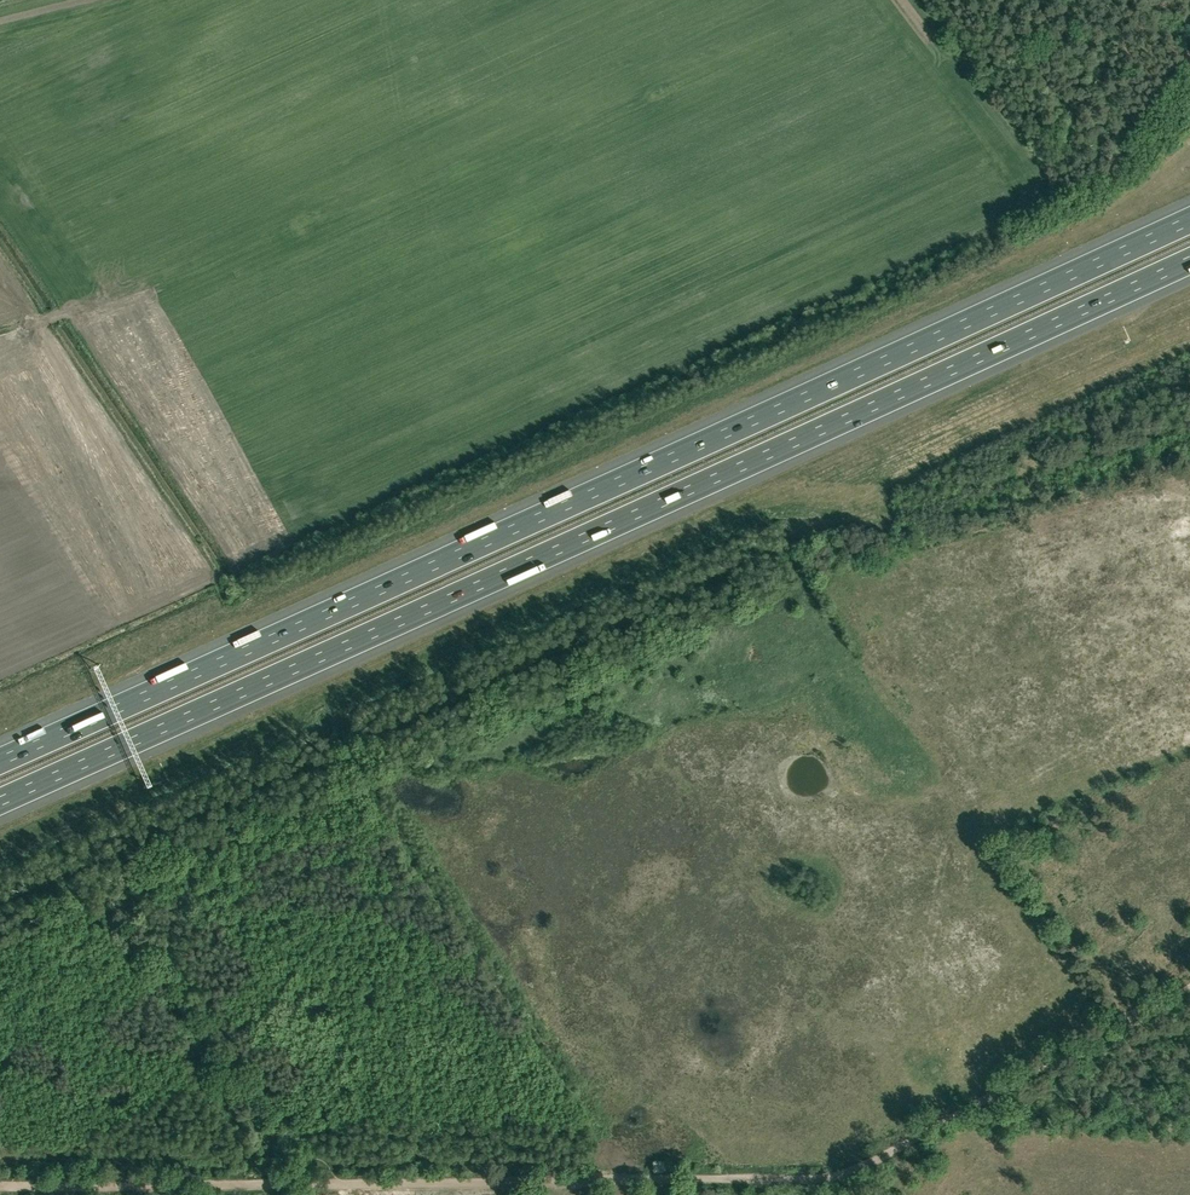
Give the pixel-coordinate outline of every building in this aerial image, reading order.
[(803,439),(807,449),(827,440),(823,431),(803,439)] [(356,575),(325,589),(328,596),(359,581),(356,575)]
